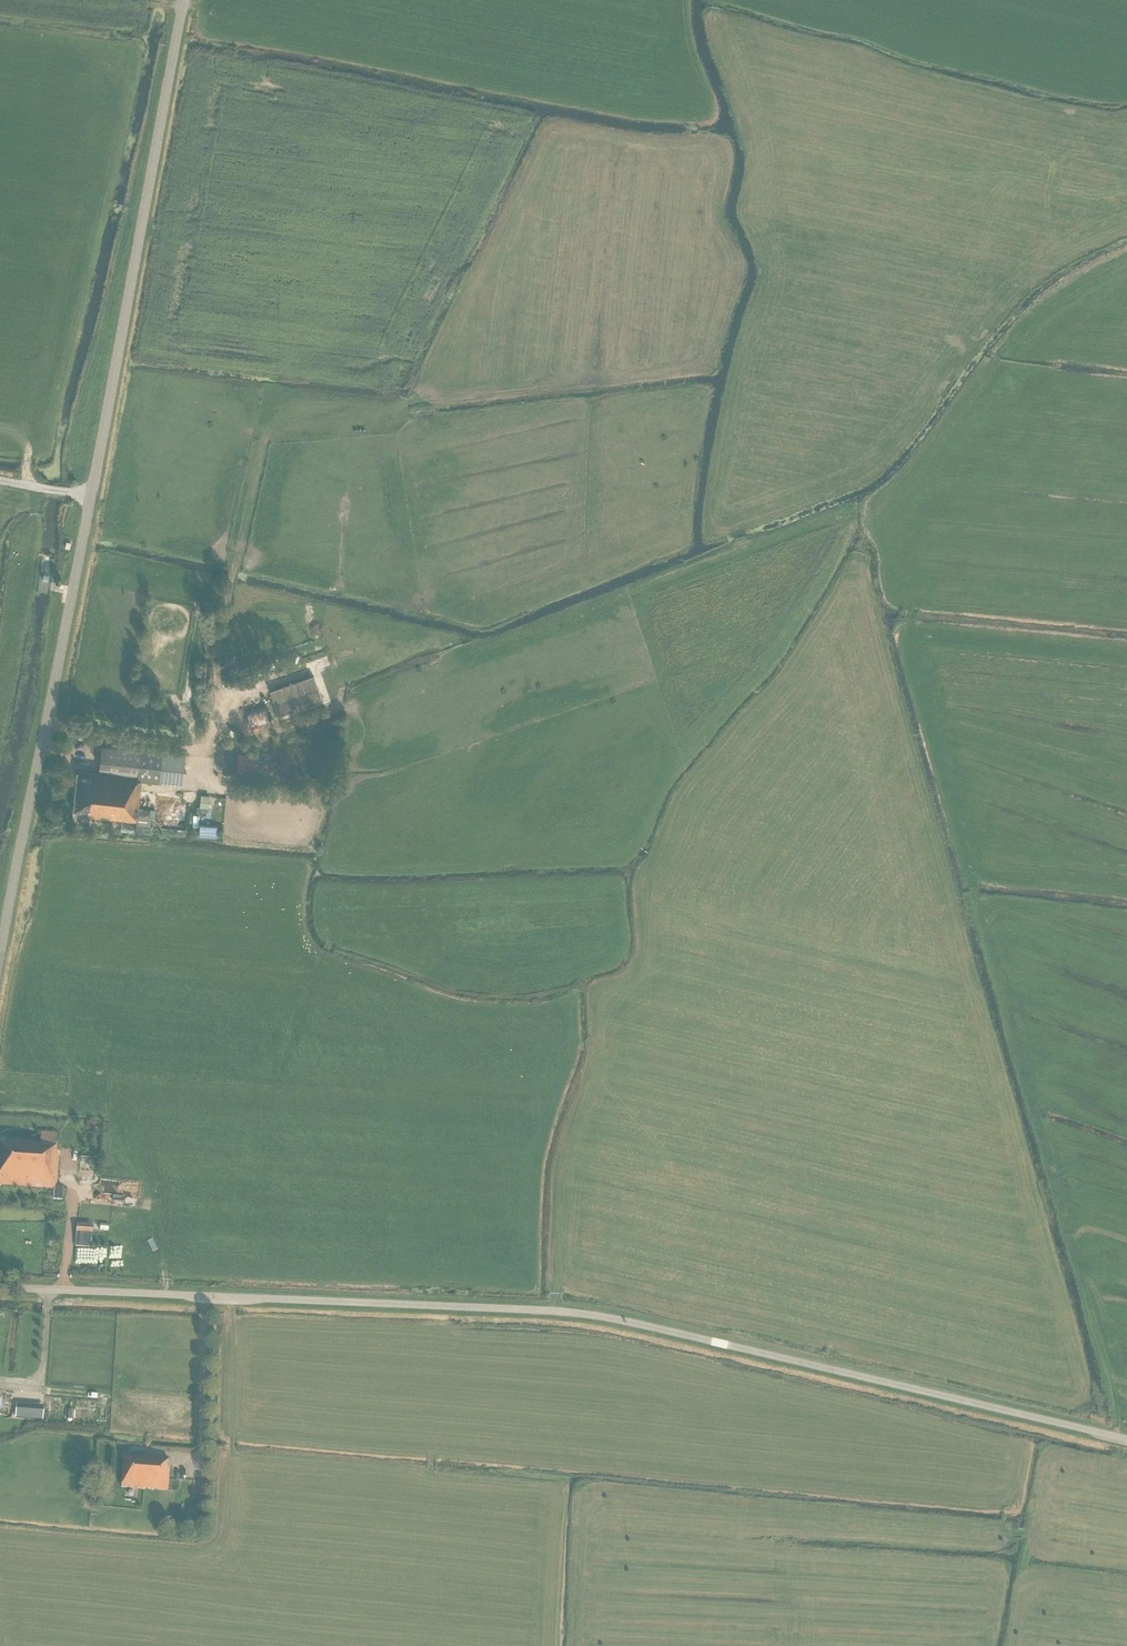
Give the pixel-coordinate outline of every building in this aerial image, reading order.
[(314,675),(269,691),(278,716),(322,700),(314,675)] [(251,727),(271,722),(266,705),(247,710),(251,727)] [(137,822),(140,788),(137,788),(138,780),(183,785),(186,755),(141,750),(102,746),(99,772),(78,770),(73,814),(90,816),(90,817),(137,822)] [(270,753),(238,752),(237,777),(254,777),(254,776),(269,776),(270,753)] [(201,794),(200,807),(208,808),(210,796),(201,794)] [(201,824),(200,835),(216,836),(217,825),(201,824)] [(63,1193),(63,1188),(56,1187),(59,1157),(56,1157),(58,1134),(41,1133),(40,1142),(0,1139),(0,1185),(54,1190),(53,1200),(62,1201),(63,1193)] [(76,1247),(86,1248),(86,1243),(90,1244),(91,1226),(78,1225),(76,1247)] [(168,1458),(124,1455),(121,1487),(168,1491),(169,1479),(172,1480),(172,1469),(168,1469),(168,1458)]
